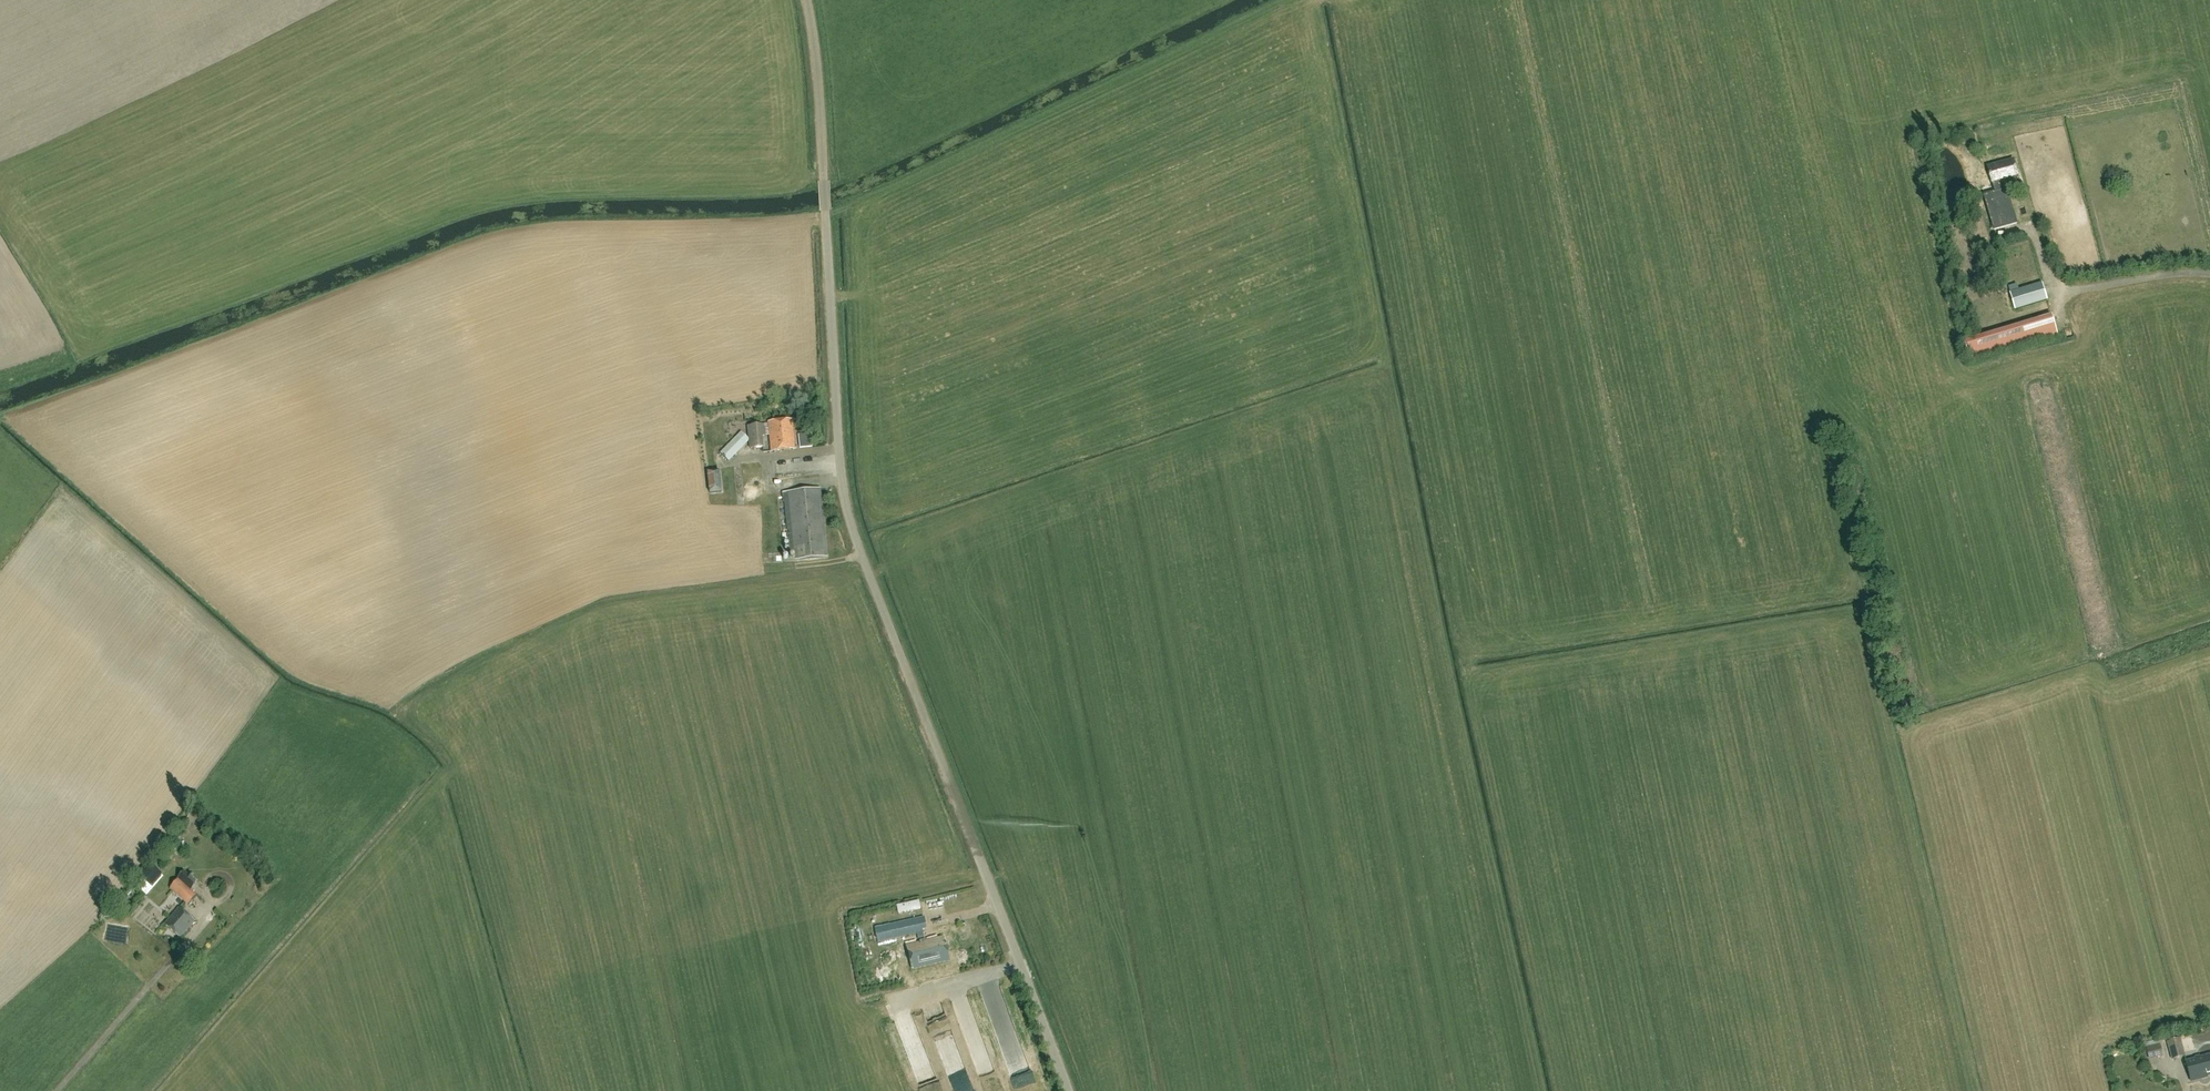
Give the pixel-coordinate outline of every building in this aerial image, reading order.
[(2005,180),(2019,176),(2014,160),(1988,167),(1993,184),(1994,184),(1996,192),(1985,195),(1995,230),(2018,224),(2008,189),(2007,189),(2005,180)] [(2015,309),(2047,299),(2042,282),(2010,292),(2015,309)] [(1984,304),(1972,306),(1975,320),(1987,318),(1984,304)] [(2058,336),(2052,317),(1965,343),(1971,362),(2058,336)] [(771,452),(795,449),(792,419),(768,422),(771,452)] [(763,436),(766,436),(765,424),(749,426),(751,449),(764,447),(763,436)] [(720,453),(729,461),(750,440),(741,431),(720,453)] [(800,448),(814,446),(812,433),(798,434),(800,448)] [(721,492),(719,470),(707,472),(710,493),(721,492)] [(820,489),(783,493),(784,502),(786,502),(791,554),(796,554),(797,560),(827,557),(820,489)] [(189,906),(198,895),(192,890),(196,886),(183,874),(169,888),(189,906)] [(137,888),(146,896),(156,884),(146,877),(137,888)] [(180,938),(195,921),(179,908),(165,925),(180,938)] [(924,917),(875,928),(878,943),(916,934),(917,939),(924,937),(922,930),(927,929),(924,917)] [(949,960),(943,937),(906,945),(912,969),(949,960)] [(2172,1060),(2186,1057),(2181,1038),(2167,1042),(2172,1060)] [(2149,1060),(2163,1057),(2160,1044),(2146,1047),(2149,1060)] [(2209,1074),(2209,1055),(2186,1062),(2191,1080),(2202,1077),(2202,1076),(2209,1074)]
